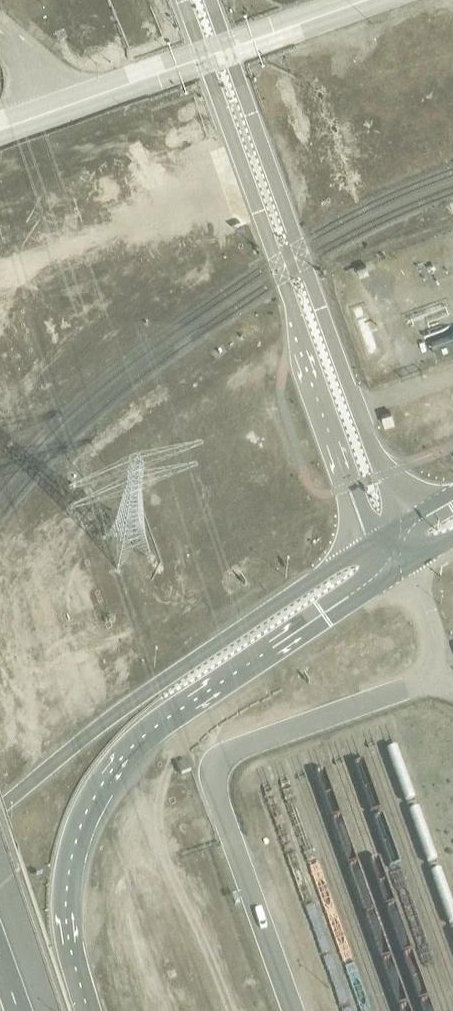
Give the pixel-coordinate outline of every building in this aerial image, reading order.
[(452,349),(452,334),(431,342),(436,355),(452,349)]
